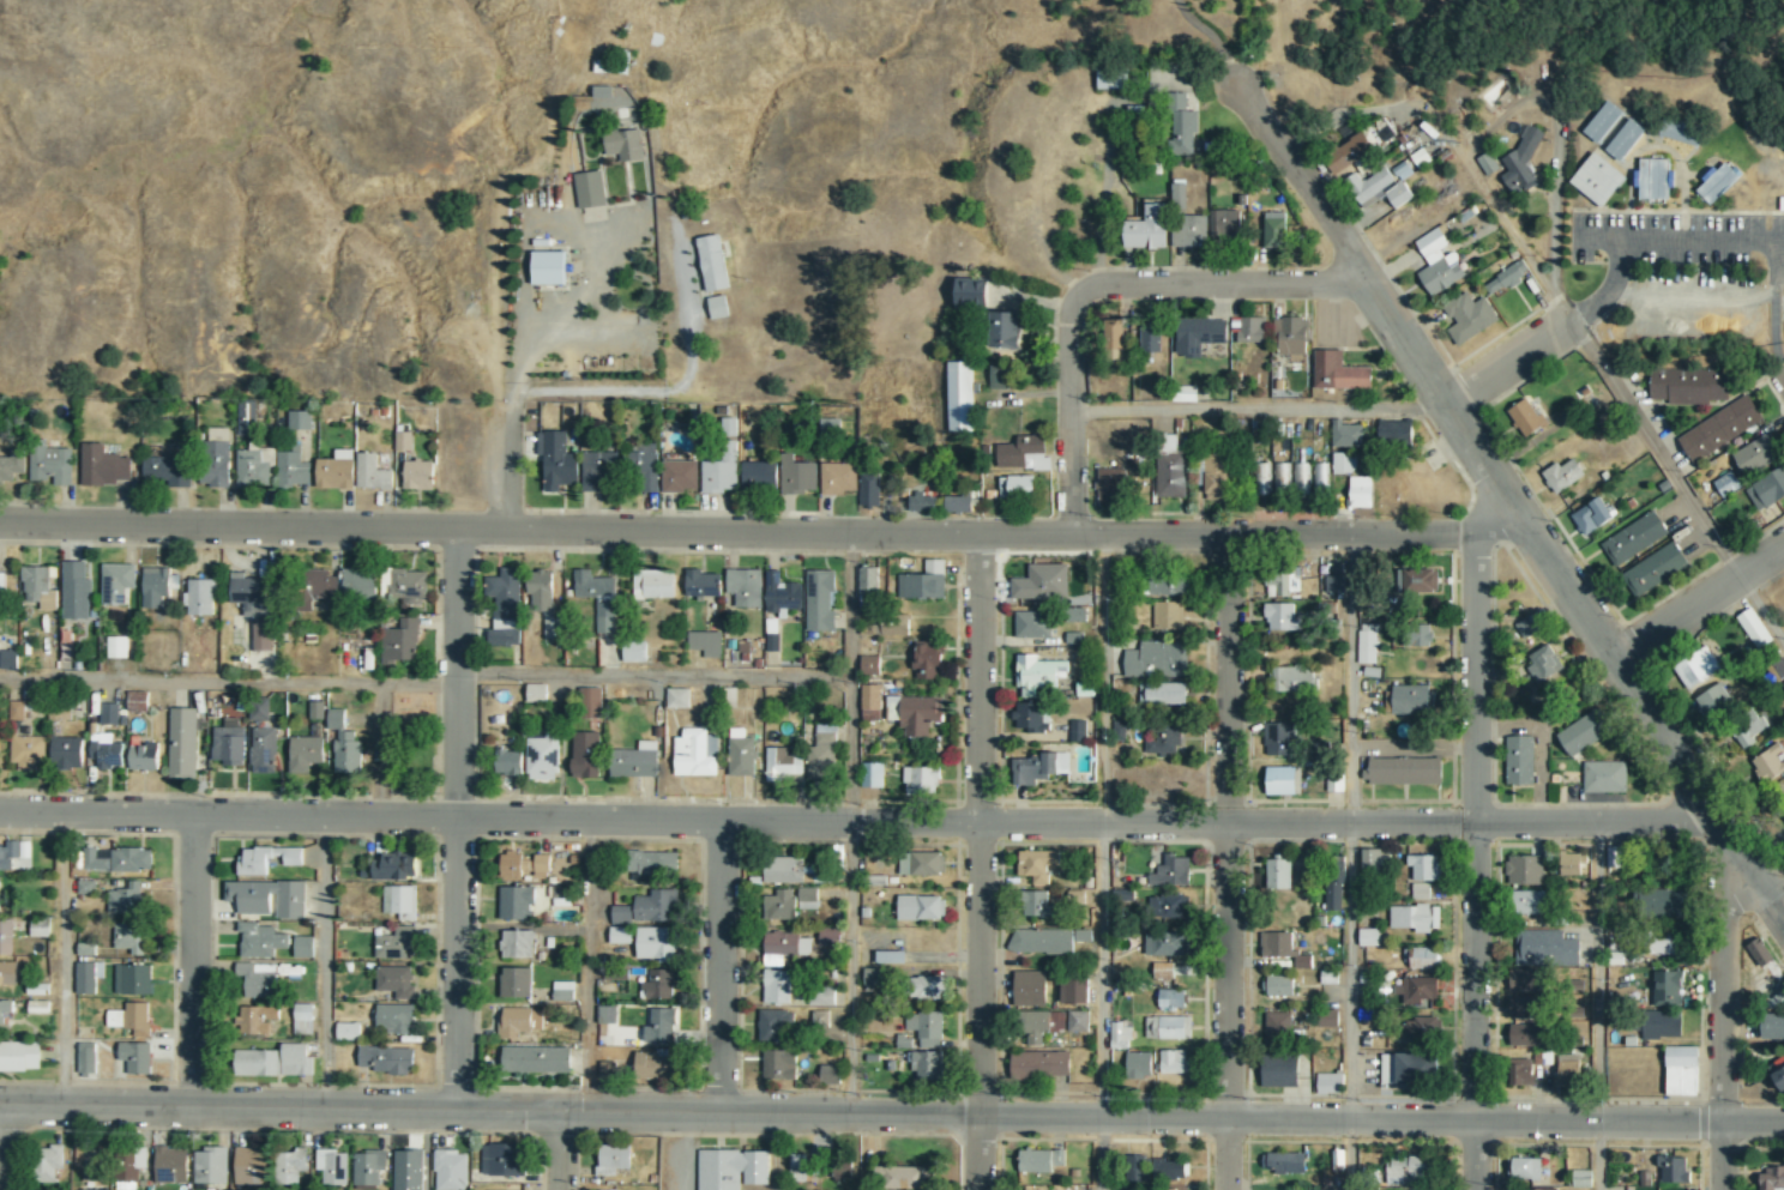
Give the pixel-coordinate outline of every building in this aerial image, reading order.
[(1096,70),(1097,90),(1128,89),(1127,69),(1096,70)] [(1193,155),(1192,132),(1197,132),(1197,112),(1186,112),(1185,93),(1173,93),(1174,155),(1193,155)] [(1623,111),(1606,100),(1584,133),(1600,144),(1623,111)] [(1646,131),(1631,119),(1606,150),(1621,162),(1646,131)] [(1703,128),(1671,120),(1666,139),(1698,147),(1703,128)] [(1524,154),(1544,143),(1535,127),(1509,140),(1515,153),(1502,160),(1509,172),(1503,176),(1512,194),(1539,180),(1524,154)] [(605,133),(606,156),(618,155),(619,163),(643,161),(641,132),(605,133)] [(1324,157),(1335,174),(1373,149),(1361,132),(1324,157)] [(1499,170),(1489,152),(1477,159),(1487,177),(1499,170)] [(1601,208),(1625,179),(1593,152),(1569,182),(1601,208)] [(1670,159),(1638,158),(1637,200),(1670,201),(1670,188),(1675,188),(1675,171),(1670,171),(1670,159)] [(1696,191),(1711,206),(1742,177),(1725,159),(1703,180),(1705,182),(1696,191)] [(1413,197),(1402,181),(1413,173),(1404,160),(1389,171),(1387,166),(1362,182),(1356,172),(1346,179),(1365,208),(1385,195),(1395,210),(1413,197)] [(578,209),(605,207),(602,172),(575,174),(578,209)] [(1173,185),(1172,204),(1187,204),(1187,185),(1173,185)] [(1167,249),(1168,206),(1146,205),(1145,223),(1126,222),(1125,248),(1167,249)] [(1210,211),(1211,238),(1241,237),(1241,210),(1210,211)] [(1286,248),(1286,213),(1264,213),(1265,249),(1286,248)] [(1175,246),(1208,247),(1208,216),(1176,216),(1175,246)] [(1414,241),(1429,267),(1418,274),(1431,297),(1467,276),(1453,252),(1445,257),(1440,249),(1454,241),(1444,224),(1414,241)] [(697,239),(706,294),(730,290),(721,235),(697,239)] [(533,286),(566,286),(566,253),(533,253),(533,286)] [(1522,279),(1519,274),(1527,270),(1522,262),(1483,284),(1490,297),(1522,279)] [(988,280),(957,279),(956,308),(987,309),(988,280)] [(1500,320),(1484,297),(1474,303),(1466,292),(1441,308),(1455,329),(1449,334),(1458,348),(1500,320)] [(729,317),(726,296),(709,298),(712,320),(729,317)] [(993,350),(1020,350),(1021,314),(994,314),(993,350)] [(1265,344),(1266,319),(1241,318),(1240,343),(1265,344)] [(1308,355),(1307,318),(1277,319),(1278,356),(1308,355)] [(1225,346),(1225,324),(1211,324),(1212,321),(1177,321),(1177,361),(1201,361),(1201,345),(1225,346)] [(1122,352),(1122,324),(1104,324),(1104,352),(1122,352)] [(1161,352),(1162,329),(1142,328),(1141,351),(1161,352)] [(1373,367),(1343,368),(1343,350),(1314,351),(1315,390),(1374,389),(1373,367)] [(973,363),(949,362),(948,433),(972,433),(973,363)] [(990,390),(1009,390),(1009,366),(990,366),(990,390)] [(1650,403),(1710,403),(1710,401),(1728,401),(1728,371),(1650,371),(1650,403)] [(1763,420),(1747,395),(1696,427),(1700,434),(1682,445),(1693,463),(1763,420)] [(1526,439),(1546,425),(1528,398),(1507,412),(1526,439)] [(256,402),(238,401),(237,435),(255,436),(256,402)] [(311,431),(311,412),(288,413),(288,431),(311,431)] [(721,434),(736,435),(736,419),(722,418),(721,434)] [(841,419),(820,419),(821,432),(842,431),(841,419)] [(1332,448),(1364,448),(1363,425),(1342,425),(1342,420),(1332,420),(1332,448)] [(1379,422),(1380,446),(1414,445),(1413,421),(1379,422)] [(412,433),(396,432),(395,451),(411,451),(412,433)] [(567,454),(567,433),(539,432),(539,456),(544,456),(543,492),(559,493),(560,486),(578,486),(579,454),(567,454)] [(1744,476),(1780,459),(1768,434),(1732,451),(1744,476)] [(997,445),(997,468),(1026,467),(1026,453),(1045,453),(1045,436),(1018,436),(1018,444),(997,445)] [(739,487),(739,439),(724,439),(724,460),(703,460),(704,491),(725,493),(725,487),(739,487)] [(71,488),(72,452),(46,452),(46,442),(31,442),(30,482),(48,483),(48,479),(54,479),(54,488),(71,488)] [(229,490),(230,445),(218,442),(205,443),(205,471),(203,471),(203,485),(210,484),(210,490),(229,490)] [(657,445),(638,445),(638,453),(632,453),(632,479),(643,479),(643,491),(657,491),(657,445)] [(131,482),(129,459),(120,459),(120,458),(104,457),(104,455),(104,446),(83,446),(82,488),(103,488),(104,485),(115,485),(115,482),(131,482)] [(309,487),(309,466),(301,465),(301,447),(278,446),(278,490),(295,490),(295,485),(309,487)] [(272,461),(271,484),(251,483),(249,488),(239,487),(239,449),(263,449),(263,461),(272,461)] [(24,452),(10,452),(10,460),(0,460),(0,485),(13,485),(13,475),(25,475),(24,452)] [(604,492),(605,477),(617,477),(618,453),(583,452),(581,491),(604,492)] [(1185,498),(1186,453),(1162,453),(1161,498),(1185,498)] [(818,464),(796,464),(796,455),(782,454),(782,495),(807,496),(807,492),(818,492),(818,464)] [(1051,471),(1050,454),(1030,455),(1031,471),(1051,471)] [(1333,474),(1357,473),(1356,454),(1333,455),(1333,474)] [(392,490),(392,473),(376,472),(376,455),(358,455),(357,489),(392,490)] [(1203,500),(1227,501),(1229,456),(1205,455),(1203,500)] [(1557,495),(1587,474),(1575,457),(1561,466),(1558,462),(1542,474),(1557,495)] [(191,489),(191,459),(144,458),(143,481),(168,482),(169,489),(191,489)] [(698,460),(699,488),(685,488),(685,491),(663,491),(663,459),(698,460)] [(352,463),(352,490),(317,489),(317,461),(352,463)] [(434,461),(404,461),(404,490),(434,491),(434,461)] [(778,463),(742,463),(742,492),(778,492),(778,463)] [(1326,496),(1327,464),(1312,463),(1311,496),(1326,496)] [(858,464),(822,465),(822,496),(845,496),(845,492),(858,492),(858,464)] [(1268,494),(1268,464),(1254,464),(1254,494),(1268,494)] [(1272,494),(1288,494),(1288,464),(1272,464),(1272,494)] [(1308,464),(1291,464),(1291,492),(1308,493),(1308,464)] [(1756,511),(1783,497),(1783,468),(1745,487),(1756,511)] [(1126,469),(1098,469),(1098,503),(1126,502),(1126,469)] [(1741,486),(1730,470),(1713,482),(1723,498),(1741,486)] [(860,507),(880,507),(880,471),(861,471),(860,507)] [(1035,476),(998,477),(999,498),(1036,497),(1035,476)] [(1372,477),(1349,477),(1350,508),(1372,508),(1372,477)] [(936,512),(936,496),(908,495),(908,512),(936,512)] [(972,495),(945,496),(946,514),(973,512),(972,495)] [(1572,514),(1584,535),(1615,517),(1603,496),(1572,514)] [(1669,536),(1656,511),(1600,541),(1613,565),(1669,536)] [(1637,598),(1688,563),(1673,540),(1621,576),(1637,598)] [(944,559),(925,559),(925,573),(899,574),(900,597),(945,596),(944,559)] [(1069,564),(1029,563),(1029,578),(1011,578),(1011,598),(1068,599),(1069,564)] [(1344,563),(1332,563),(1332,576),(1326,576),(1325,591),(1344,592),(1344,563)] [(89,621),(89,597),(92,597),(91,582),(86,582),(86,564),(64,564),(64,620),(89,621)] [(135,590),(135,568),(102,567),(103,606),(126,606),(126,590),(135,590)] [(859,567),(860,595),(879,594),(878,567),(859,567)] [(721,574),(702,574),(702,569),(685,568),(685,595),(702,596),(721,596),(721,574)] [(1437,569),(1410,568),(1409,591),(1436,592),(1437,569)] [(49,593),(49,569),(22,569),(22,604),(41,605),(41,594),(49,593)] [(329,569),(303,570),(304,598),(327,598),(327,602),(339,602),(338,577),(329,577),(329,569)] [(761,608),(762,570),(727,569),(726,594),(736,594),(735,607),(761,608)] [(344,596),(375,597),(376,570),(344,570),(344,596)] [(425,570),(389,571),(390,597),(398,597),(398,605),(426,604),(425,570)] [(519,570),(518,622),(496,622),(496,599),(494,598),(481,598),(481,579),(501,579),(502,570),(519,570)] [(554,571),(528,570),(528,596),(532,596),(532,610),(553,610),(554,571)] [(787,609),(802,609),(802,582),(780,582),(780,570),(766,570),(766,614),(787,614),(787,609)] [(807,631),(835,630),(834,570),(806,570),(807,631)] [(634,571),(633,598),(675,598),(675,572),(634,571)] [(169,598),(169,572),(144,572),(144,610),(162,610),(162,598),(169,598)] [(267,578),(244,578),(244,572),(231,572),(231,602),(245,602),(245,617),(277,616),(276,594),(267,595),(267,578)] [(1299,595),(1300,573),(1267,572),(1266,594),(1299,595)] [(615,598),(615,581),(592,581),(590,573),(573,573),(575,599),(615,598)] [(213,615),(213,593),(217,593),(217,579),(188,579),(188,615),(213,615)] [(1189,579),(1152,579),(1152,595),(1189,595),(1189,579)] [(1183,603),(1152,602),(1151,630),(1182,631),(1183,603)] [(1269,630),(1300,630),(1300,618),(1295,618),(1294,602),(1264,603),(1265,618),(1269,618),(1269,630)] [(1771,640),(1752,607),(1736,616),(1755,649),(1771,640)] [(1521,636),(1551,623),(1545,609),(1515,623),(1521,636)] [(1015,637),(1051,638),(1052,611),(1015,611),(1015,637)] [(909,616),(882,615),(882,636),(909,636),(909,616)] [(381,665),(394,665),(394,659),(417,660),(417,618),(400,617),(400,628),(381,628),(381,665)] [(269,651),(270,618),(254,618),(253,650),(269,651)] [(545,638),(563,639),(563,618),(545,618),(545,638)] [(778,651),(778,618),(766,619),(767,651),(778,651)] [(1376,663),(1377,625),(1358,624),(1357,663),(1376,663)] [(1413,646),(1431,646),(1431,625),(1413,625),(1413,646)] [(489,629),(488,644),(519,645),(520,630),(489,629)] [(721,657),(722,632),(688,631),(688,649),(703,649),(703,656),(721,657)] [(106,658),(126,657),(126,636),(106,636),(106,658)] [(624,662),(647,661),(646,641),(623,642),(624,662)] [(1186,642),(1140,641),(1140,650),(1123,649),(1123,676),(1185,678),(1186,642)] [(915,642),(914,679),(941,679),(942,643),(915,642)] [(1564,668),(1549,642),(1525,655),(1540,681),(1564,668)] [(1689,691),(1722,668),(1707,646),(1673,669),(1689,691)] [(17,650),(0,650),(0,668),(17,668),(17,650)] [(1037,661),(1037,654),(1016,655),(1016,688),(1022,688),(1022,698),(1036,698),(1036,687),(1057,687),(1057,678),(1068,677),(1067,660),(1037,661)] [(879,655),(861,656),(861,675),(879,675),(879,655)] [(1315,667),(1274,665),(1273,690),(1314,691),(1315,667)] [(546,683),(527,684),(527,701),(547,701),(546,683)] [(1186,683),(1138,683),(1139,705),(1187,704),(1186,683)] [(1704,719),(1732,703),(1721,683),(1692,700),(1704,719)] [(879,685),(862,684),(860,720),(878,720),(879,685)] [(1433,713),(1433,685),(1393,686),(1393,714),(1433,713)] [(602,687),(585,687),(585,717),(602,717),(602,687)] [(667,708),(689,708),(689,689),(667,688),(667,708)] [(128,710),(146,711),(147,693),(129,692),(128,710)] [(928,737),(929,719),(942,720),(942,698),(901,697),(900,736),(928,737)] [(24,701),(16,701),(14,719),(23,720),(24,701)] [(249,720),(269,720),(269,701),(249,701),(249,720)] [(323,701),(309,701),(310,719),(323,718),(323,701)] [(118,725),(119,703),(100,703),(99,724),(118,725)] [(1015,728),(1028,728),(1028,732),(1050,732),(1050,703),(1016,703),(1015,728)] [(196,708),(168,708),(168,777),(195,777),(196,708)] [(344,709),(329,709),(329,728),(335,728),(335,773),(361,773),(361,741),(354,741),(354,730),(344,730),(344,709)] [(1611,736),(1600,711),(1558,729),(1568,754),(1611,736)] [(1743,751),(1756,741),(1752,737),(1767,726),(1758,714),(1731,734),(1743,751)] [(244,727),(238,727),(238,719),(223,719),(224,727),(212,727),(213,760),(222,760),(222,766),(245,766),(244,727)] [(1086,742),(1086,720),(1071,720),(1071,742),(1086,742)] [(1291,755),(1292,723),(1268,722),(1267,754),(1291,755)] [(810,779),(832,780),(833,744),(834,744),(835,725),(811,724),(810,779)] [(1180,725),(1147,726),(1147,737),(1148,754),(1180,753),(1180,725)] [(275,728),(250,728),(250,773),(276,773),(275,728)] [(674,775),(718,775),(718,755),(717,755),(718,735),(707,735),(707,728),(683,728),(683,737),(675,737),(674,775)] [(730,776),(756,775),(756,737),(745,737),(744,728),(729,729),(730,776)] [(527,737),(527,779),(558,780),(558,732),(545,732),(545,738),(527,737)] [(599,779),(600,732),(572,732),(571,778),(599,779)] [(46,736),(11,736),(10,763),(18,763),(18,771),(37,771),(37,763),(45,763),(46,736)] [(158,744),(139,744),(139,736),(130,736),(129,769),(157,770),(158,744)] [(322,736),(289,737),(289,774),(308,774),(308,764),(323,763),(322,736)] [(1534,784),(1534,736),(1506,736),(1507,785),(1534,784)] [(82,738),(51,737),(51,762),(60,762),(60,768),(82,768),(82,738)] [(89,758),(97,758),(97,767),(122,768),(123,743),(110,743),(110,739),(90,738),(89,758)] [(659,741),(639,740),(639,749),(612,749),(611,776),(658,777),(659,741)] [(1779,742),(1749,759),(1763,784),(1783,772),(1783,760),(1780,762),(1776,754),(1783,751),(1779,742)] [(787,747),(766,747),(765,781),(781,781),(781,775),(802,775),(803,755),(786,755),(787,747)] [(496,775),(523,775),(522,750),(496,750),(496,775)] [(1070,754),(1012,755),(1013,786),(1037,785),(1037,779),(1049,779),(1049,774),(1070,774),(1070,754)] [(1442,784),(1442,758),(1366,758),(1366,775),(1369,775),(1369,784),(1442,784)] [(1583,793),(1626,792),(1625,761),(1583,762),(1583,793)] [(882,762),(861,762),(860,787),(882,787),(882,762)] [(903,794),(938,794),(939,767),(903,767),(903,794)] [(1267,767),(1266,794),(1297,795),(1297,767),(1267,767)] [(5,840),(5,846),(0,846),(0,870),(12,870),(12,857),(29,858),(30,841),(5,840)] [(1606,867),(1620,867),(1621,846),(1607,846),(1606,867)] [(85,870),(152,871),(152,849),(85,848),(85,870)] [(1391,849),(1363,848),(1362,873),(1390,874),(1391,849)] [(301,868),(301,851),(272,851),(271,850),(254,850),(254,852),(243,852),(243,859),(237,858),(237,878),(261,877),(260,868),(301,868)] [(501,877),(521,878),(522,870),(534,871),(534,880),(548,880),(549,855),(533,854),(533,860),(519,859),(519,852),(501,851),(501,877)] [(679,852),(629,851),(628,873),(678,875),(679,852)] [(1031,884),(1047,884),(1047,865),(1059,865),(1059,851),(1019,851),(1018,875),(1031,876),(1031,884)] [(898,853),(899,875),(944,874),(944,852),(898,853)] [(1189,886),(1190,854),(1149,853),(1148,885),(1189,886)] [(374,880),(417,879),(417,854),(382,855),(382,860),(373,860),(374,880)] [(1560,875),(1588,874),(1588,854),(1560,855),(1560,875)] [(1439,856),(1406,855),(1406,868),(1411,868),(1411,881),(1439,881),(1439,856)] [(1542,885),(1543,856),(1507,855),(1507,884),(1542,885)] [(803,858),(764,857),(763,882),(803,884),(803,873),(813,873),(814,867),(802,866),(803,858)] [(1291,859),(1267,860),(1267,890),(1291,890),(1291,859)] [(885,876),(869,875),(869,885),(884,886),(885,876)] [(95,881),(78,881),(78,894),(96,894),(95,881)] [(141,881),(128,881),(128,889),(109,889),(109,913),(141,914),(141,881)] [(305,919),(306,884),(278,884),(278,919),(305,919)] [(1341,910),(1341,884),(1325,884),(1325,910),(1341,910)] [(571,906),(571,886),(552,886),(552,906),(571,906)] [(817,910),(817,888),(794,887),(794,889),(770,889),(769,920),(796,920),(796,910),(817,910)] [(416,889),(415,923),(391,922),(393,888),(416,889)] [(1634,889),(1634,917),(1690,916),(1690,888),(1634,889)] [(499,920),(534,920),(534,914),(529,914),(529,907),(534,906),(534,898),(534,890),(514,889),(500,889),(499,920)] [(650,896),(634,896),(634,921),(676,922),(677,890),(650,889),(650,896)] [(1058,905),(1046,905),(1047,891),(1026,890),(1025,916),(1058,917),(1058,905)] [(1548,890),(1516,891),(1517,914),(1549,913),(1548,890)] [(1151,896),(1151,918),(1190,917),(1189,895),(1151,896)] [(945,920),(946,896),(898,896),(898,919),(945,920)] [(632,906),(611,905),(611,925),(632,926),(632,906)] [(1436,905),(1388,906),(1389,928),(1413,928),(1413,932),(1437,931),(1436,905)] [(0,919),(0,955),(13,955),(13,920),(0,919)] [(50,920),(31,920),(30,936),(50,937),(50,920)] [(131,955),(148,955),(148,923),(113,924),(113,950),(131,949),(131,955)] [(274,958),(274,948),(289,949),(289,934),(274,934),(274,925),(240,924),(240,957),(274,958)] [(631,944),(631,927),(610,927),(610,944),(631,944)] [(637,960),(677,961),(677,928),(637,927),(637,960)] [(818,945),(839,946),(839,929),(818,928),(818,945)] [(410,961),(411,942),(415,942),(415,930),(400,929),(400,940),(376,938),(375,960),(410,961)] [(1072,953),(1072,942),(1091,942),(1091,929),(1010,930),(1010,953),(1072,953)] [(1377,929),(1358,929),(1359,946),(1378,946),(1377,929)] [(1516,965),(1579,966),(1580,938),(1564,938),(1564,930),(1516,929),(1516,965)] [(1262,956),(1295,955),(1295,969),(1313,969),(1312,953),(1293,953),(1292,931),(1261,932),(1262,956)] [(811,939),(799,938),(799,933),(764,932),(763,953),(811,955),(811,939)] [(1145,955),(1189,954),(1188,932),(1144,933),(1145,955)] [(1680,932),(1668,932),(1669,939),(1654,940),(1654,954),(1681,954),(1680,932)] [(532,960),(532,934),(502,934),(502,960),(532,960)] [(313,936),(293,937),(294,959),(313,958),(313,936)] [(1765,966),(1775,982),(1783,976),(1783,975),(1763,942),(1747,951),(1759,970),(1765,966)] [(78,955),(96,955),(95,943),(77,944),(78,955)] [(1406,969),(1439,968),(1438,947),(1405,948),(1406,969)] [(877,963),(906,963),(906,951),(877,951),(877,963)] [(0,962),(0,984),(16,985),(17,962),(0,962)] [(96,993),(96,978),(104,978),(104,962),(77,962),(77,993),(96,993)] [(236,997),(276,998),(277,964),(237,963),(236,997)] [(1174,963),(1153,963),(1153,979),(1174,979),(1174,963)] [(151,964),(115,965),(115,994),(151,994),(151,964)] [(882,989),(881,968),(863,968),(864,989),(882,989)] [(415,1001),(415,989),(410,989),(410,971),(378,969),(378,992),(396,992),(397,1001),(415,1001)] [(678,989),(678,970),(649,969),(649,982),(640,982),(640,998),(672,998),(672,989),(678,989)] [(790,970),(763,970),(763,1003),(789,1004),(790,970)] [(1046,1007),(1047,971),(1015,970),(1014,1006),(1046,1007)] [(1321,984),(1338,984),(1337,970),(1320,971),(1321,984)] [(1510,990),(1540,990),(1540,970),(1510,970),(1510,990)] [(531,999),(531,971),(514,971),(502,971),(502,978),(501,978),(500,998),(531,999)] [(1682,971),(1653,972),(1654,1005),(1683,1004),(1682,971)] [(945,997),(945,976),(915,977),(915,998),(945,997)] [(1267,995),(1294,995),(1294,976),(1267,976),(1267,995)] [(1438,999),(1437,977),(1402,978),(1402,985),(1393,985),(1393,994),(1402,994),(1402,1004),(1422,1003),(1422,999),(1438,999)] [(1062,1002),(1089,1003),(1089,978),(1062,978),(1062,1002)] [(573,982),(553,981),(553,1001),(573,1001),(573,982)] [(48,995),(48,985),(27,984),(26,994),(48,995)] [(810,1006),(835,1006),(835,987),(810,987),(810,1006)] [(1184,1008),(1184,990),(1159,990),(1158,1008),(1184,1008)] [(1540,998),(1510,997),(1510,1017),(1540,1018),(1540,998)] [(49,1001),(28,1001),(28,1013),(49,1013),(49,1001)] [(125,1010),(107,1010),(107,1027),(133,1028),(133,1037),(149,1037),(149,1002),(125,1002),(125,1010)] [(313,1004),(294,1003),(293,1034),(312,1034),(313,1004)] [(412,1034),(412,1005),(377,1004),(377,1033),(412,1034)] [(279,1007),(246,1006),(245,1034),(269,1035),(269,1020),(278,1020),(279,1007)] [(616,1006),(598,1006),(598,1024),(616,1024),(616,1006)] [(672,1024),(677,1024),(676,1008),(651,1008),(651,1027),(644,1027),(644,1041),(673,1041),(672,1024)] [(1382,1010),(1359,1009),(1359,1019),(1382,1020),(1382,1010)] [(531,1011),(530,1034),(519,1034),(518,1040),(499,1040),(499,1019),(502,1019),(502,1010),(531,1011)] [(782,1023),(794,1023),(794,1010),(759,1011),(759,1041),(782,1041),(782,1023)] [(1089,1031),(1088,1010),(1068,1011),(1068,1032),(1089,1031)] [(1338,1028),(1338,1010),(1318,1010),(1318,1027),(1338,1028)] [(828,1011),(811,1011),(811,1027),(828,1027),(828,1011)] [(1043,1046),(1042,1032),(1065,1032),(1064,1011),(1026,1012),(1027,1046),(1043,1046)] [(1683,1037),(1682,1011),(1644,1013),(1644,1038),(1683,1037)] [(1291,1012),(1266,1013),(1266,1040),(1291,1040),(1291,1012)] [(919,1048),(942,1048),(942,1013),(905,1013),(904,1031),(919,1031),(919,1048)] [(1145,1016),(1144,1039),(1190,1040),(1191,1017),(1145,1016)] [(1783,1040),(1783,1016),(1764,1016),(1764,1040),(1783,1040)] [(1413,1017),(1412,1037),(1442,1038),(1442,1018),(1413,1017)] [(1111,1021),(1110,1048),(1131,1049),(1131,1021),(1111,1021)] [(336,1040),(360,1040),(359,1022),(336,1023),(336,1040)] [(1549,1024),(1510,1025),(1510,1046),(1550,1046),(1549,1024)] [(912,1048),(912,1036),(896,1036),(896,1048),(912,1048)] [(41,1042),(0,1041),(0,1070),(40,1071),(41,1042)] [(96,1042),(78,1042),(79,1070),(96,1070),(96,1042)] [(151,1043),(119,1042),(118,1060),(128,1061),(128,1073),(150,1073),(151,1043)] [(307,1043),(282,1044),(282,1050),(235,1050),(236,1075),(312,1075),(312,1056),(307,1056),(307,1043)] [(1698,1046),(1667,1046),(1668,1096),(1699,1095),(1698,1046)] [(358,1066),(375,1067),(375,1073),(413,1074),(413,1047),(359,1047),(358,1066)] [(569,1076),(569,1051),(499,1050),(499,1075),(569,1076)] [(796,1079),(796,1051),(763,1050),(762,1079),(796,1079)] [(1185,1050),(1159,1050),(1160,1074),(1185,1073),(1185,1050)] [(677,1056),(667,1056),(667,1051),(637,1051),(636,1078),(677,1079),(677,1056)] [(943,1051),(914,1052),(914,1080),(944,1079),(943,1051)] [(1070,1077),(1070,1051),(1011,1052),(1011,1077),(1070,1077)] [(1151,1078),(1151,1052),(1126,1052),(1126,1078),(1151,1078)] [(1381,1054),(1381,1084),(1439,1083),(1439,1053),(1381,1054)] [(1559,1086),(1580,1086),(1581,1055),(1560,1054),(1559,1086)] [(1262,1086),(1298,1087),(1299,1055),(1263,1055),(1262,1086)] [(1770,1064),(1783,1092),(1783,1057),(1770,1064)] [(1511,1086),(1535,1085),(1534,1059),(1511,1060),(1511,1086)] [(840,1084),(840,1066),(820,1065),(820,1083),(840,1084)] [(1317,1094),(1343,1093),(1342,1073),(1316,1074),(1317,1094)] [(488,1177),(524,1177),(525,1144),(489,1143),(488,1177)] [(631,1145),(598,1144),(598,1176),(616,1177),(616,1169),(631,1169),(631,1145)] [(63,1169),(64,1146),(38,1146),(37,1182),(55,1182),(55,1169),(63,1169)] [(268,1147),(236,1146),(235,1184),(267,1185),(268,1147)] [(187,1184),(187,1148),(155,1147),(154,1183),(187,1184)] [(277,1184),(299,1184),(299,1171),(307,1172),(308,1148),(294,1147),(294,1153),(278,1153),(277,1184)] [(194,1183),(227,1184),(227,1148),(194,1148),(194,1183)] [(146,1149),(134,1149),(135,1168),(119,1168),(120,1189),(137,1189),(137,1168),(147,1167),(146,1149)] [(348,1151),(316,1150),(316,1170),(324,1170),(324,1184),(347,1184),(348,1151)] [(394,1189),(423,1189),(424,1151),(395,1150),(394,1189)] [(1052,1172),(1052,1166),(1065,1166),(1064,1150),(1019,1151),(1020,1172),(1052,1172)] [(436,1151),(435,1189),(467,1189),(468,1151),(436,1151)] [(742,1184),(769,1184),(770,1151),(698,1151),(698,1189),(741,1189),(742,1184)] [(354,1152),(353,1184),(387,1184),(387,1152),(354,1152)] [(1305,1153),(1263,1153),(1263,1169),(1275,1169),(1275,1174),(1306,1173),(1305,1153)] [(807,1178),(808,1154),(790,1154),(790,1177),(807,1178)] [(1387,1184),(1418,1184),(1418,1177),(1435,1176),(1434,1156),(1387,1157),(1387,1184)] [(1659,1182),(1691,1183),(1691,1171),(1686,1171),(1687,1158),(1660,1156),(1659,1182)] [(1541,1158),(1509,1157),(1508,1179),(1540,1180),(1541,1158)] [(834,1179),(853,1179),(852,1158),(833,1158),(834,1179)] [(1128,1182),(1150,1183),(1151,1161),(1130,1160),(1128,1182)] [(1189,1161),(1153,1160),(1153,1178),(1189,1179),(1189,1161)] [(1760,1189),(1783,1189),(1783,1166),(1761,1165),(1760,1189)] [(925,1189),(925,1178),(934,1178),(935,1168),(875,1166),(875,1180),(891,1180),(890,1188),(925,1189)] [(1592,1170),(1571,1170),(1571,1187),(1592,1188),(1592,1170)]
